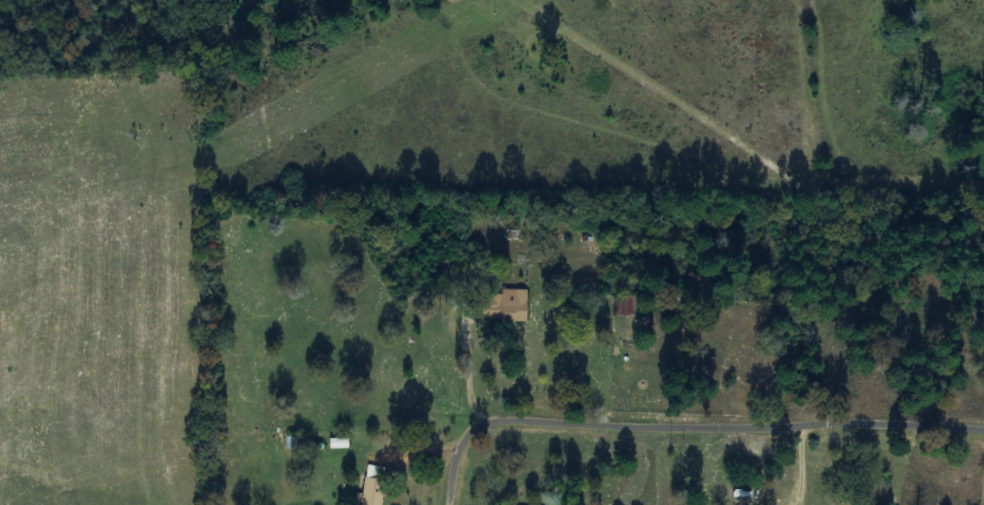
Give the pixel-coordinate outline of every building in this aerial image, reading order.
[(527,290),(502,289),(502,294),(482,293),(482,314),(488,314),(488,323),(527,323),(527,290)] [(329,448),(347,448),(347,438),(330,438),(329,448)] [(385,480),(364,477),(361,498),(360,504),(381,504),(385,480)]
